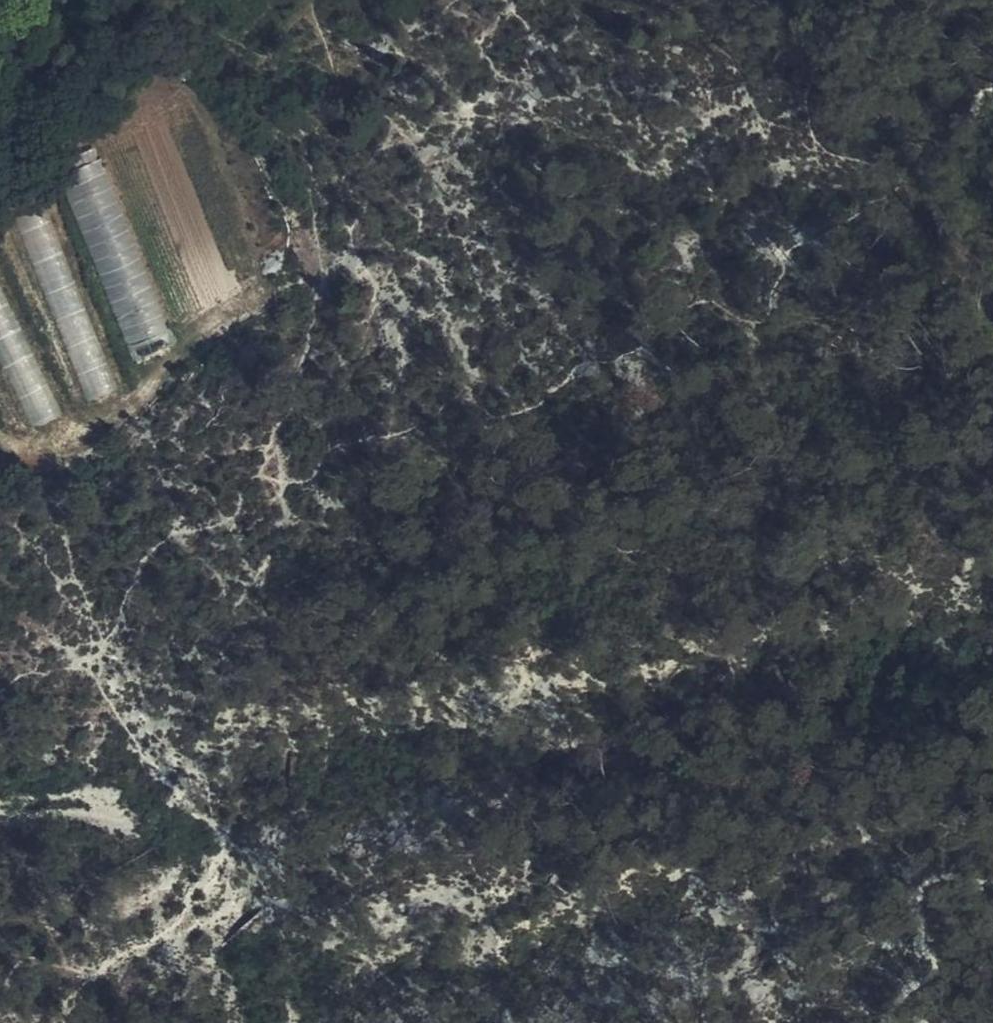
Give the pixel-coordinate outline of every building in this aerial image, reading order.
[(65,168),(130,358),(174,343),(108,153),(65,168)] [(117,387),(49,201),(20,212),(87,398),(117,387)] [(61,410),(0,274),(0,347),(34,422),(61,410)]
